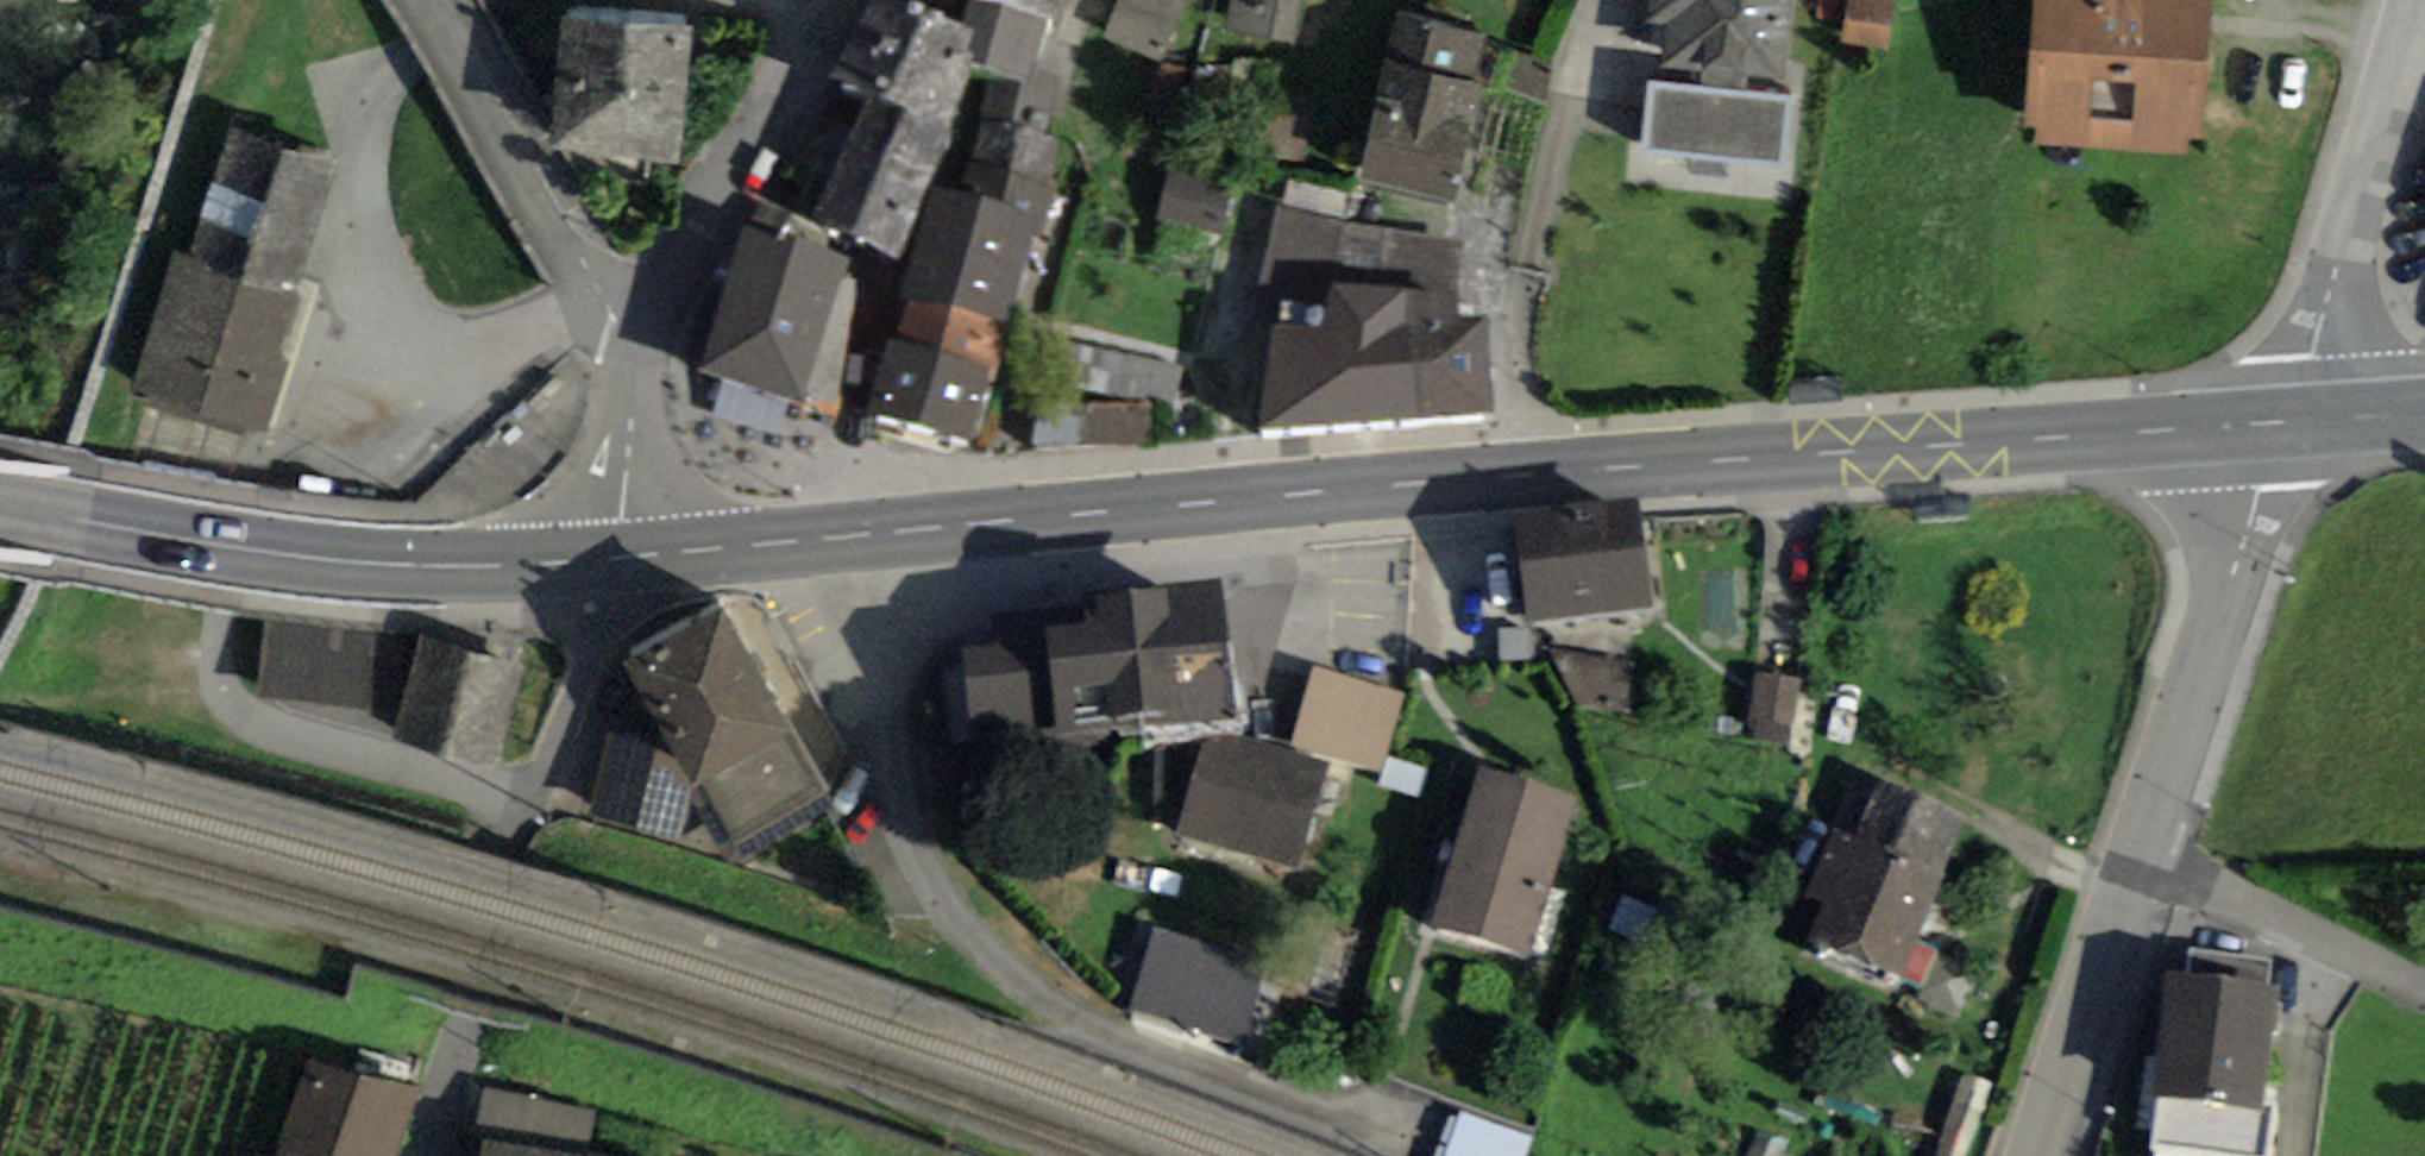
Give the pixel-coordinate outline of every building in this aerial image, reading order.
[(901,0),(871,0),(832,77),(870,94),(950,131),(970,63),(980,29),(961,22),(901,0)] [(1046,17),(989,0),(968,0),(961,22),(980,29),(970,63),(991,69),(1027,80),(1031,67),(1046,17)] [(1060,19),(1065,0),(989,0),(1046,17),(1060,19)] [(1106,33),(1162,55),(1184,0),(1120,0),(1106,33)] [(1227,28),(1295,40),(1302,0),(1232,0),(1227,28)] [(1647,81),(1640,150),(1783,165),(1791,95),(1747,91),(1749,73),(1786,76),(1794,0),(1650,0),(1648,24),(1666,25),(1662,67),(1701,71),(1700,86),(1647,81)] [(1841,44),(1888,50),(1894,0),(1846,0),(1841,44)] [(2211,1),(2211,0),(2033,0),(2024,126),(2036,126),(2035,144),(2187,155),(2188,137),(2201,138),(2211,1)] [(1397,14),(1386,64),(1470,83),(1481,33),(1397,14)] [(682,164),(691,25),(562,17),(553,155),(682,164)] [(1555,64),(1514,51),(1503,90),(1544,105),(1555,64)] [(1188,65),(1163,57),(1146,111),(1171,119),(1188,65)] [(1454,203),(1481,85),(1470,83),(1386,64),(1359,182),(1454,203)] [(1062,76),(1031,67),(1027,80),(991,69),(981,119),(1045,138),(1062,76)] [(1314,96),(1260,92),(1255,155),(1308,159),(1314,96)] [(918,199),(950,131),(870,94),(839,162),(918,199)] [(1045,138),(981,119),(959,195),(1035,217),(1031,233),(1043,236),(1057,188),(1046,185),(1059,142),(1045,138)] [(191,265),(298,295),(333,158),(226,130),(191,265)] [(1239,172),(1174,155),(1155,225),(1221,242),(1239,172)] [(918,199),(839,162),(813,220),(892,256),(918,199)] [(1280,206),(1343,219),(1348,192),(1285,179),(1280,206)] [(959,195),(933,187),(903,291),(1006,320),(1031,233),(1035,217),(959,195)] [(1462,320),(1454,291),(1460,239),(1343,219),(1280,206),(1260,282),(1330,301),(1332,287),(1405,292),(1405,323),(1462,320)] [(849,259),(746,229),(704,374),(807,404),(849,259)] [(132,393),(267,430),(304,295),(298,295),(191,265),(169,258),(132,393)] [(1274,329),(1261,428),(1493,412),(1486,319),(1462,320),(1405,323),(1405,292),(1332,287),(1330,301),(1327,327),(1274,329)] [(993,364),(1006,320),(903,291),(890,334),(993,364)] [(993,364),(890,334),(867,416),(970,445),(993,364)] [(1185,368),(1070,347),(1060,405),(1037,412),(1031,453),(1152,447),(1154,416),(1174,420),(1185,368)] [(1836,379),(1791,382),(1792,404),(1838,402),(1836,379)] [(1528,620),(1653,607),(1641,499),(1516,513),(1528,620)] [(1061,732),(1237,714),(1226,610),(1223,580),(1095,594),(1098,623),(1050,628),(1051,639),(1061,732)] [(830,797),(721,600),(621,656),(628,668),(590,812),(679,841),(692,782),(731,852),(830,797)] [(1529,659),(1528,630),(1499,631),(1500,661),(1529,659)] [(525,666),(417,634),(415,640),(394,711),(387,735),(495,767),(525,666)] [(976,741),(1061,732),(1051,639),(966,648),(976,741)] [(1635,667),(1555,653),(1574,707),(1627,714),(1635,667)] [(1403,693),(1314,667),(1292,741),(1381,767),(1403,693)] [(1791,743),(1800,677),(1756,671),(1746,736),(1791,743)] [(1178,837),(1294,873),(1327,764),(1242,740),(1206,741),(1178,837)] [(1532,953),(1576,795),(1474,766),(1430,924),(1532,953)] [(1915,941),(1961,820),(1877,787),(1856,839),(1835,831),(1794,935),(1901,976),(1915,941)] [(1264,962),(1155,930),(1131,1011),(1240,1043),(1264,962)] [(1915,941),(1901,976),(1924,984),(1937,949),(1915,941)] [(2278,984),(2269,983),(2272,959),(2189,949),(2186,972),(2167,970),(2151,1096),(2158,1097),(2151,1147),(2218,1155),(2271,1155),(2278,1104),(2263,1102),(2278,984)] [(419,1088),(310,1058),(277,1155),(394,1155),(419,1088)] [(595,1112),(482,1088),(473,1137),(484,1140),(563,1152),(587,1155),(595,1112)] [(1458,1111),(1441,1155),(1527,1155),(1533,1140),(1458,1111)] [(563,1152),(484,1140),(482,1155),(562,1155),(563,1152)]
